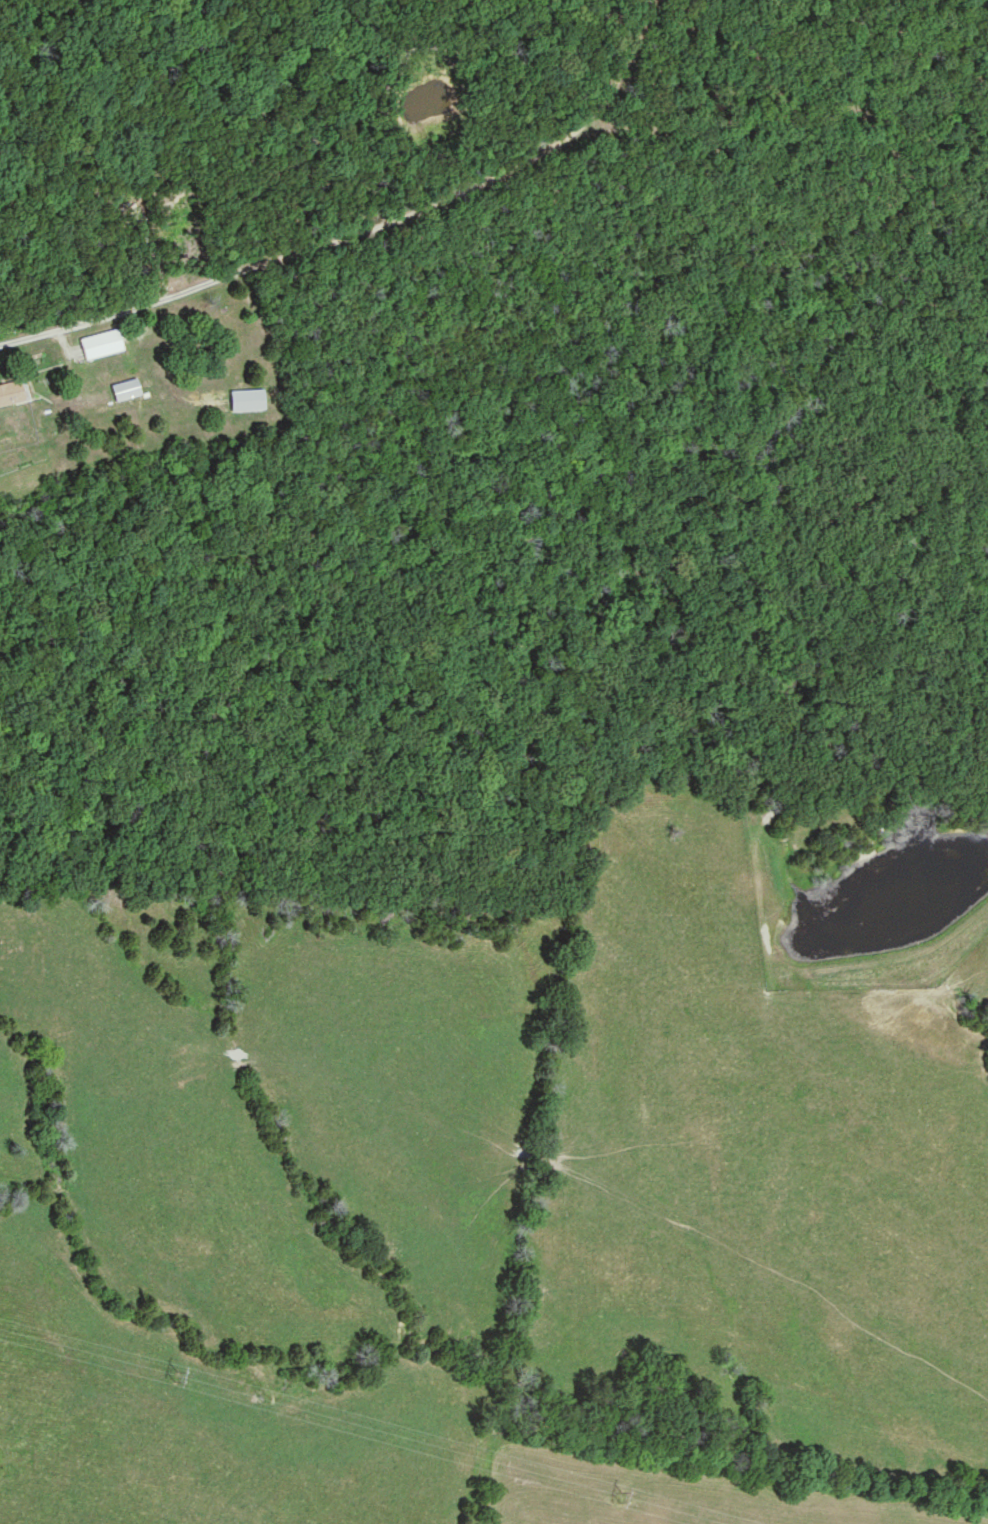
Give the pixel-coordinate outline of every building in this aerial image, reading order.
[(87,361),(125,350),(119,329),(81,340),(87,361)] [(25,379),(0,385),(0,407),(30,400),(25,379)] [(117,400),(141,396),(138,381),(114,385),(117,400)] [(234,391),(234,411),(266,411),(266,391),(234,391)]
